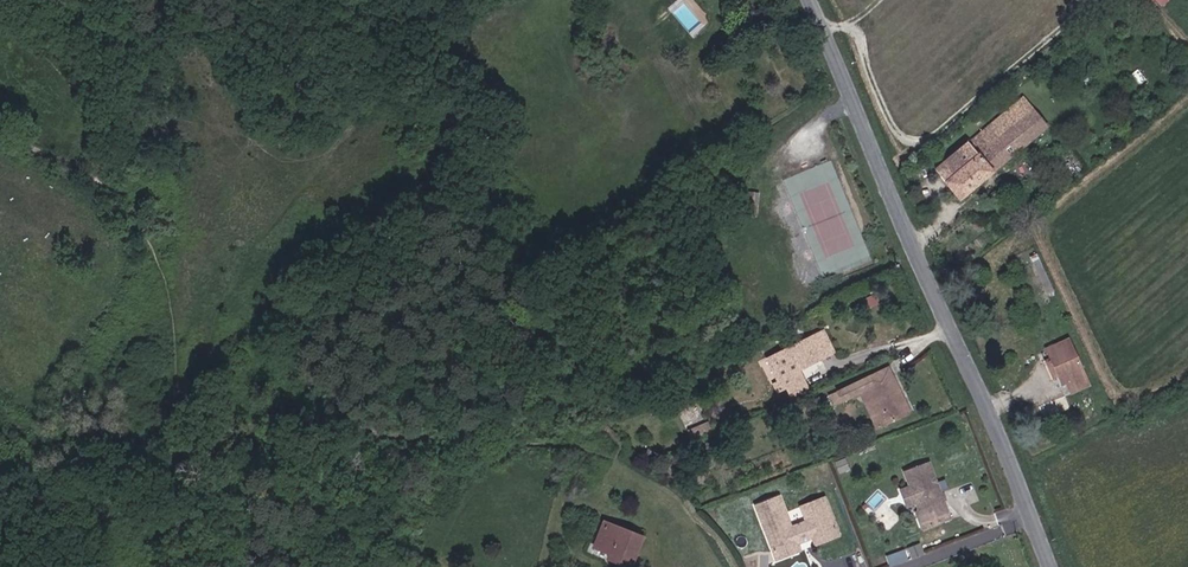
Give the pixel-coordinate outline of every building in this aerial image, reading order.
[(1023,97),(937,169),(963,199),(1051,128),(1023,97)] [(761,194),(752,193),(750,216),(759,217),(761,194)] [(1055,289),(1040,256),(1033,259),(1048,292),(1055,289)] [(826,330),(766,359),(777,382),(837,352),(826,330)] [(1056,372),(1060,383),(1066,380),(1070,391),(1088,384),(1071,339),(1047,348),(1051,357),(1056,372)] [(1052,373),(1056,372),(1051,357),(1046,359),(1052,373)] [(888,379),(884,370),(838,391),(842,401),(860,392),(869,388),(886,424),(904,416),(895,397),(899,395),(891,378),(888,379)] [(869,388),(860,392),(877,429),(886,424),(869,388)] [(908,414),(899,395),(895,397),(904,416),(908,414)] [(704,425),(690,427),(692,439),(706,437),(704,425)] [(842,440),(837,442),(841,450),(846,448),(842,440)] [(951,520),(931,462),(904,472),(910,488),(901,491),(907,507),(914,505),(923,530),(951,520)] [(814,540),(816,547),(842,537),(827,496),(801,506),(806,521),(794,525),(783,495),(755,505),(776,560),(801,551),(799,545),(814,540)] [(620,534),(623,529),(604,520),(602,524),(620,534)] [(623,529),(620,534),(602,524),(596,538),(601,541),(597,549),(607,554),(605,559),(623,566),(628,566),(641,537),(623,529)] [(592,547),(597,549),(601,541),(596,538),(592,547)] [(920,542),(908,546),(912,557),(925,552),(920,542)] [(750,554),(750,566),(768,566),(769,554),(750,554)]
